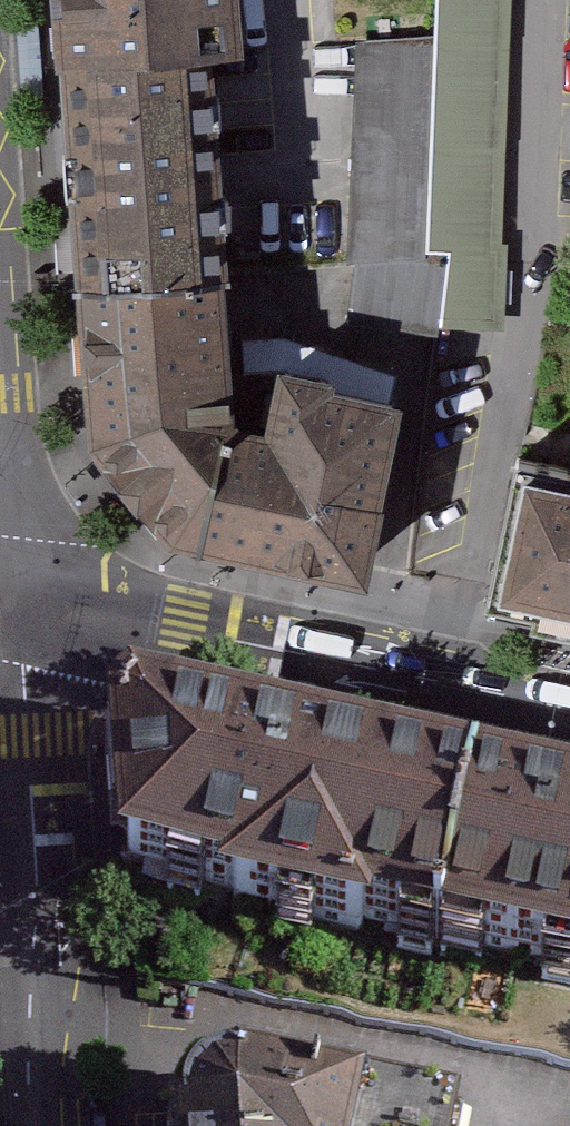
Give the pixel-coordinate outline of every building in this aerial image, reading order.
[(72,69),(219,60),(243,58),(238,0),(68,0),(72,69)] [(445,36),(368,41),(363,267),(356,323),(448,337),(455,318),(507,322),(518,0),(447,0),(445,36)] [(230,283),(219,60),(72,69),(88,292),(230,283)] [(230,283),(88,292),(98,434),(179,533),(220,542),(250,422),(236,419),(230,283)] [(250,422),(220,542),(374,574),(407,398),(338,383),(340,371),(292,362),(278,428),(250,422)] [(527,461),(498,603),(569,619),(569,471),(527,461)] [(454,956),(490,788),(153,714),(127,735),(140,888),(454,956)] [(454,956),(569,982),(569,806),(490,788),(454,956)] [(393,1115),(249,1087),(220,1091),(202,1099),(185,1116),(182,1125),(391,1125),(393,1115)] [(393,1115),(391,1125),(447,1125),(393,1115)]
